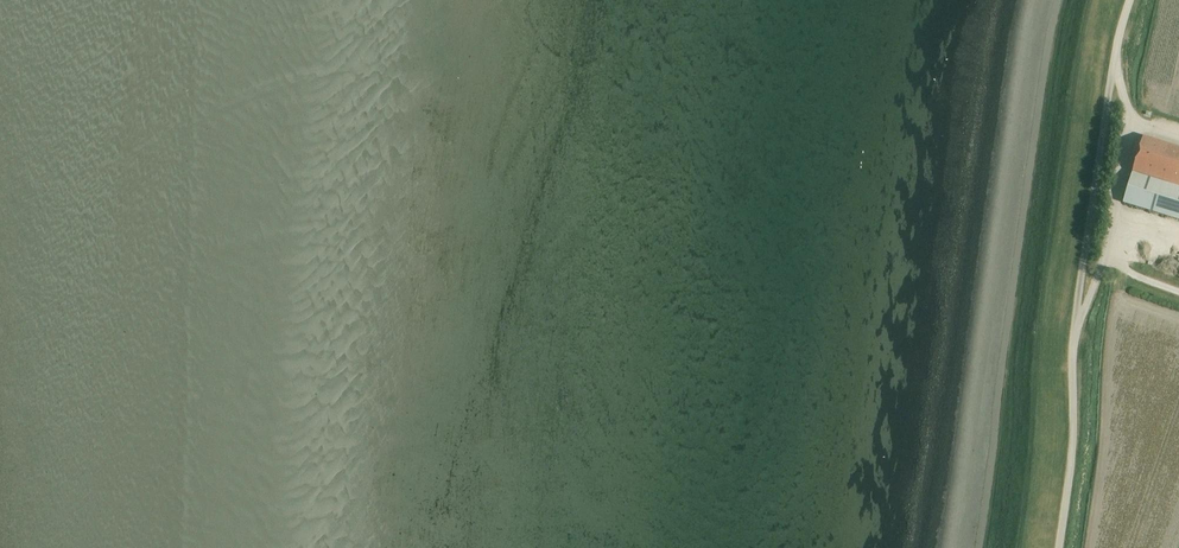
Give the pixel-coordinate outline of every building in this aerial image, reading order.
[(1144,136),(1124,202),(1178,219),(1178,146),(1144,136)]
